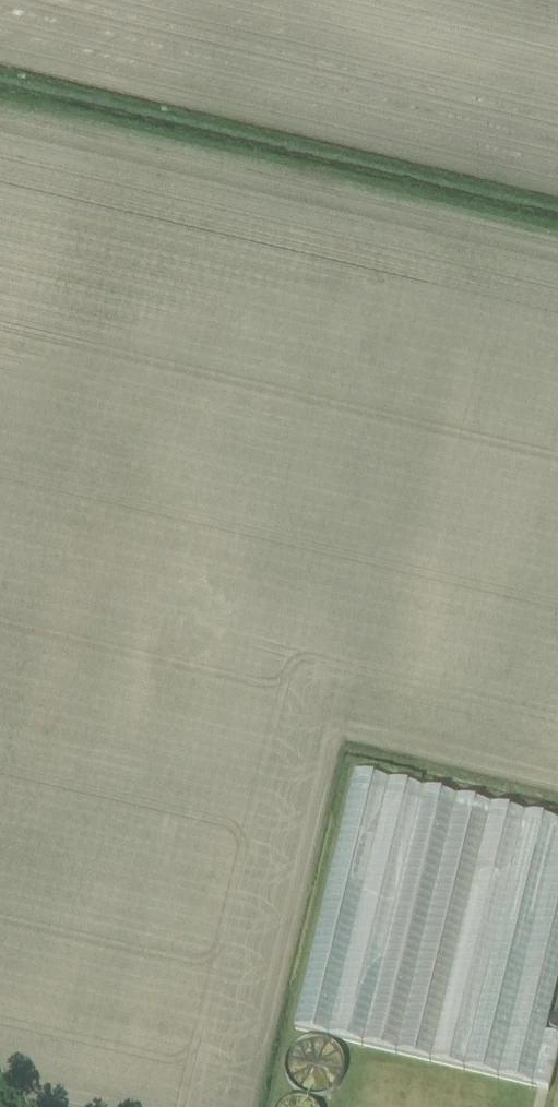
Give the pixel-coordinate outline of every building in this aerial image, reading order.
[(557,990),(557,817),(350,775),(297,1034),(552,1086),(557,1058),(557,1035),(549,1033),(557,990)] [(292,1041),(290,1087),(337,1088),(338,1042),(292,1041)]
